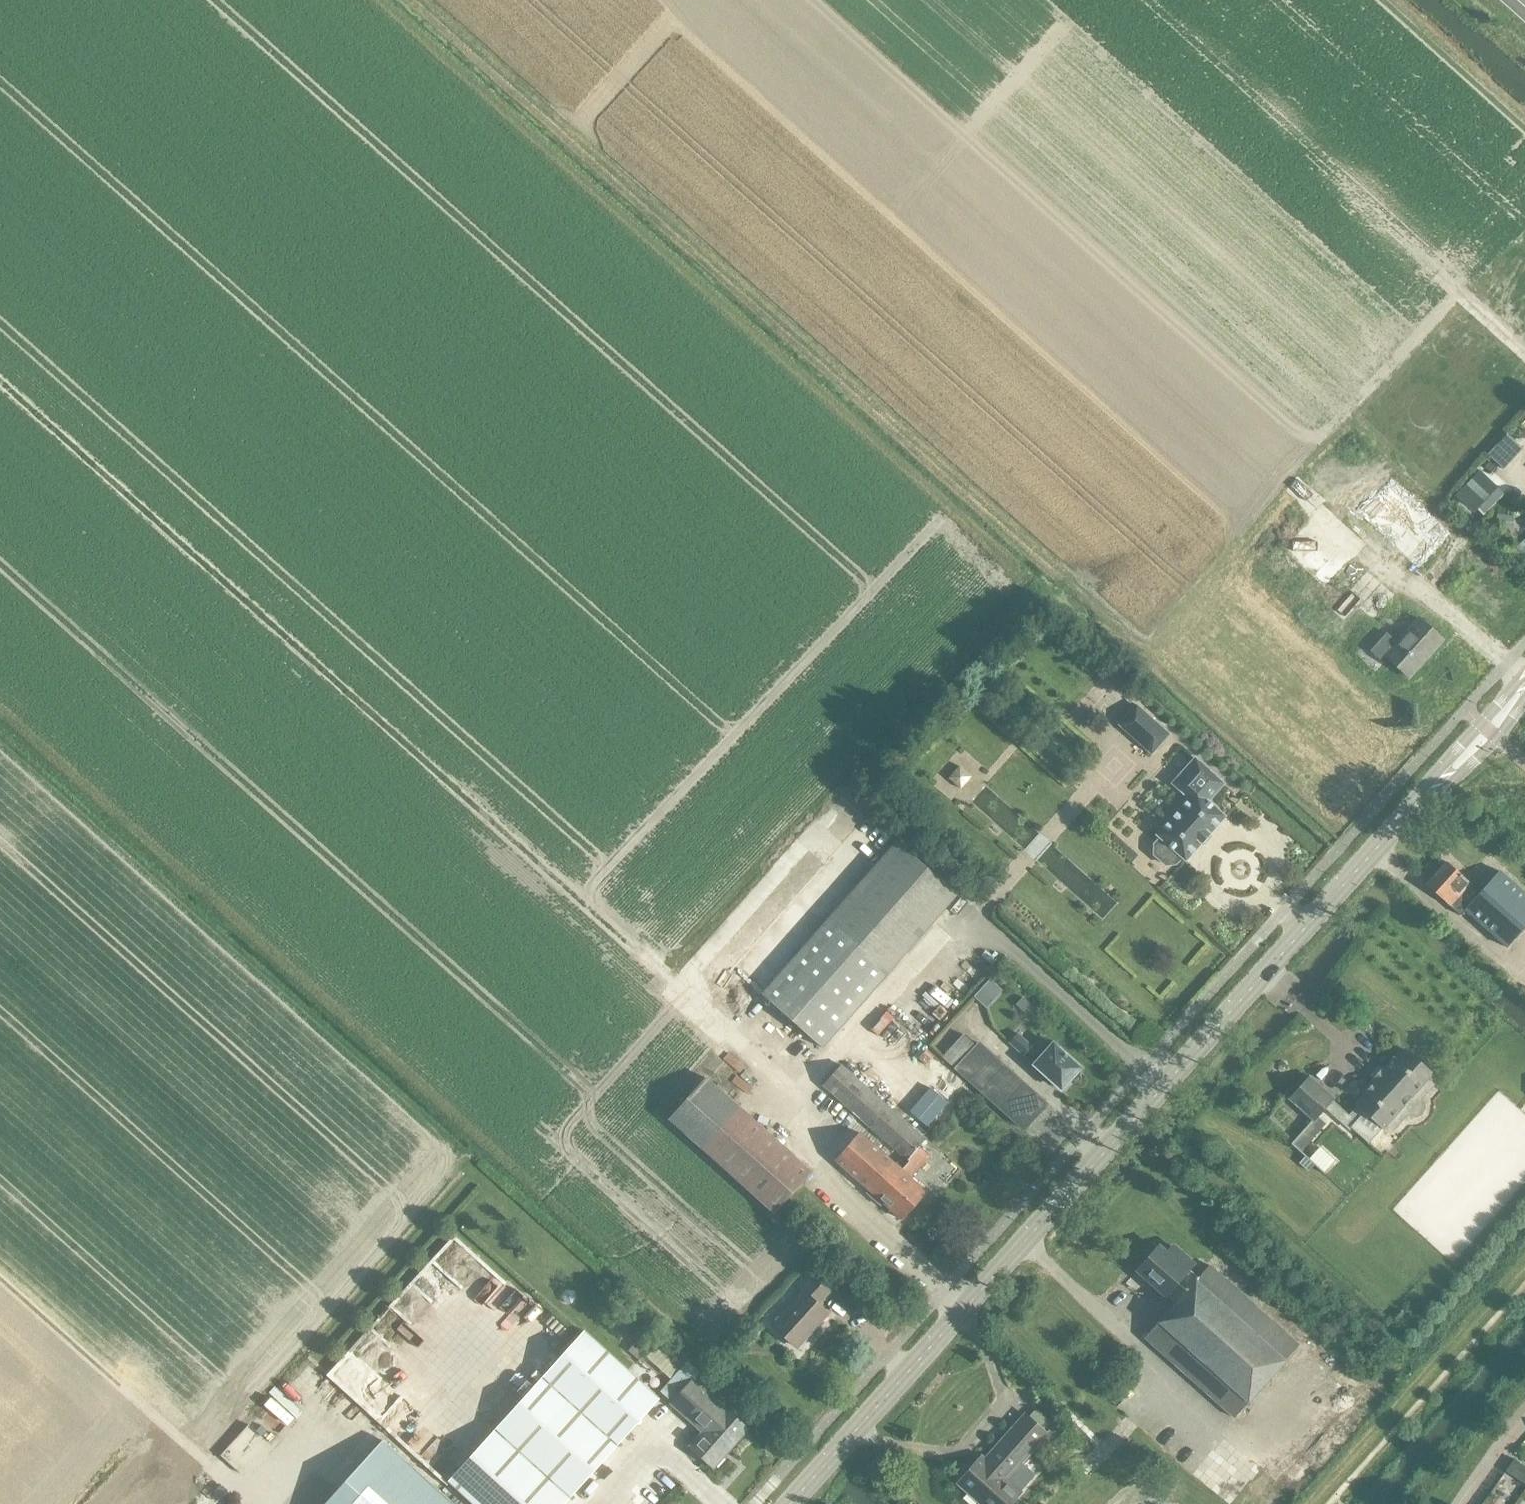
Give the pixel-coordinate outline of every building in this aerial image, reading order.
[(1522,448),(1510,437),(1505,433),(1486,454),(1503,469),(1522,448)] [(1458,492),(1483,515),(1508,488),(1483,465),(1458,492)] [(1498,514),(1496,525),(1507,527),(1509,516),(1498,514)] [(1515,548),(1524,559),(1524,538),(1515,548)] [(1451,595),(1401,651),(1420,668),(1441,645),(1443,646),(1468,618),(1466,616),(1487,593),(1446,556),(1428,575),(1451,595)] [(1168,734),(1136,705),(1119,724),(1151,752),(1168,734)] [(1195,758),(1179,775),(1188,784),(1181,791),(1189,798),(1157,834),(1160,837),(1154,844),(1154,854),(1165,865),(1175,863),(1181,856),(1185,859),(1200,843),(1201,843),(1202,842),(1201,841),(1208,834),(1209,835),(1210,833),(1209,833),(1224,816),(1207,801),(1223,783),(1195,758)] [(970,775),(958,764),(946,776),(959,788),(970,775)] [(915,778),(898,798),(934,830),(952,811),(915,778)] [(898,798),(881,816),(917,849),(934,830),(898,798)] [(1005,813),(972,849),(992,867),(1025,830),(1005,813)] [(881,816),(864,835),(901,868),(917,849),(881,816)] [(1025,830),(992,867),(1011,884),(1044,847),(1025,830)] [(864,835),(846,855),(883,887),(901,868),(864,835)] [(1044,847),(1011,884),(1030,900),(1062,864),(1044,847)] [(1524,925),(1524,894),(1499,870),(1480,891),(1447,861),(1426,884),(1460,915),(1465,910),(1506,946),(1524,925)] [(1062,864),(1030,900),(1049,918),(1082,881),(1062,864)] [(801,896),(770,931),(789,948),(820,913),(801,896)] [(1109,905),(1078,940),(1102,961),(1133,926),(1109,905)] [(820,913),(789,948),(808,965),(840,930),(820,913)] [(913,935),(895,956),(927,984),(945,964),(913,935)] [(895,956),(877,975),(909,1004),(927,984),(895,956)] [(877,975),(859,996),(891,1025),(909,1004),(877,975)] [(986,1006),(1001,989),(991,979),(975,996),(986,1006)] [(1034,1007),(1021,995),(1014,1003),(1027,1015),(1034,1007)] [(973,1042),(961,1032),(940,1057),(953,1067),(973,1042)] [(1060,1088),(1079,1067),(1053,1043),(1052,1044),(1045,1037),(1034,1049),(1017,1033),(1009,1041),(1040,1069),(1038,1071),(1051,1083),(1053,1081),(1060,1088)] [(979,1042),(977,1045),(965,1058),(956,1068),(1023,1129),(1046,1103),(979,1042)] [(1434,1083),(1428,1078),(1431,1074),(1404,1049),(1395,1059),(1393,1057),(1383,1069),(1382,1068),(1373,1078),(1374,1079),(1363,1091),(1365,1092),(1356,1102),(1357,1104),(1349,1114),(1332,1099),(1333,1097),(1309,1075),(1290,1098),(1312,1119),(1291,1143),(1299,1150),(1325,1123),(1317,1115),(1325,1106),(1349,1128),(1351,1127),(1369,1143),(1386,1124),(1392,1129),(1406,1114),(1411,1115),(1418,1115),(1421,1113),(1422,1110),(1422,1104),(1420,1099),(1434,1083)] [(668,1117),(776,1211),(814,1167),(707,1073),(668,1117)] [(928,1125),(949,1101),(931,1086),(910,1110),(928,1125)] [(1319,1147),(1309,1158),(1308,1158),(1324,1173),(1325,1172),(1324,1171),(1334,1160),(1319,1147)] [(888,1150),(856,1186),(881,1207),(912,1172),(888,1150)] [(1314,1164),(1305,1156),(1299,1162),(1308,1170),(1314,1164)] [(912,1172),(881,1207),(905,1229),(937,1193),(912,1172)] [(1234,1417),(1299,1345),(1209,1265),(1198,1277),(1190,1269),(1194,1265),(1172,1246),(1166,1253),(1158,1246),(1138,1269),(1167,1295),(1178,1283),(1186,1291),(1145,1337),(1234,1417)] [(817,1303),(830,1289),(813,1275),(800,1289),(803,1291),(773,1325),(797,1346),(827,1312),(817,1303)] [(578,1298),(575,1289),(566,1287),(560,1295),(564,1303),(572,1304),(578,1298)] [(659,1398),(584,1331),(449,1481),(475,1503),(564,1503),(659,1398)] [(630,1350),(642,1361),(650,1352),(638,1341),(630,1350)] [(724,1408),(692,1379),(672,1402),(698,1426),(702,1422),(707,1427),(690,1446),(713,1466),(747,1428),(725,1407),(724,1408)] [(1010,1428),(1013,1431),(1032,1447),(1034,1449),(1044,1437),(1020,1416),(1010,1428)] [(1032,1447),(1013,1431),(980,1468),(976,1464),(978,1463),(977,1462),(959,1482),(983,1503),(1007,1503),(1013,1498),(998,1484),(1032,1447)] [(326,1503),(454,1503),(383,1440),(326,1503)] [(1505,1470),(1524,1484),(1524,1466),(1514,1458),(1505,1470)]
